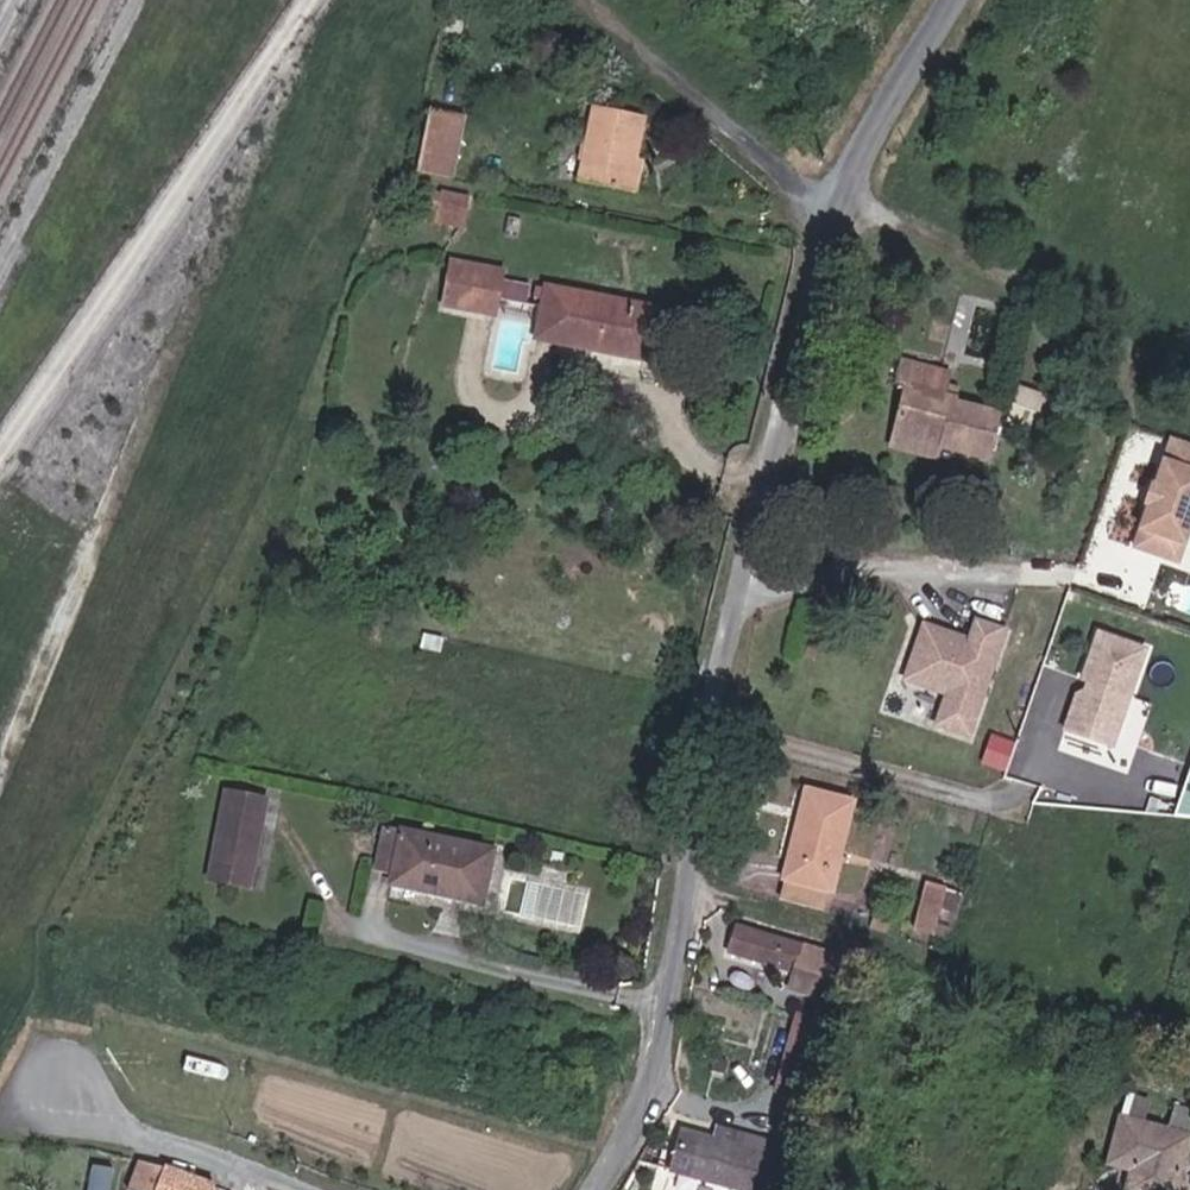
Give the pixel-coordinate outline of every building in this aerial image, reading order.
[(621,186),(628,153),(636,111),(591,101),(576,178),(621,186)] [(427,114),(415,173),(450,179),(462,121),(427,114)] [(641,157),(628,153),(621,186),(635,189),(641,157)] [(401,218),(434,225),(436,197),(407,191),(401,218)] [(436,197),(434,225),(457,230),(461,202),(436,197)] [(487,289),(497,290),(501,264),(448,255),(440,296),(467,300),(469,291),(485,294),(487,289)] [(506,276),(502,293),(529,299),(532,282),(506,276)] [(656,308),(545,285),(536,336),(646,358),(656,308)] [(494,306),(497,290),(487,289),(485,294),(469,291),(467,300),(494,306)] [(895,432),(942,445),(990,459),(1002,417),(958,404),(961,395),(944,390),(949,372),(899,358),(892,384),(908,389),(895,432)] [(1052,435),(1063,397),(1019,384),(1008,423),(1052,435)] [(937,464),(942,445),(895,432),(890,451),(937,464)] [(1189,519),(1189,440),(1164,432),(1127,545),(1176,561),(1189,519)] [(968,631),(922,617),(902,679),(943,691),(932,724),(974,737),(1009,625),(973,614),(968,631)] [(1189,813),(1189,757),(1179,810),(1189,813)] [(803,785),(777,905),(822,917),(848,796),(803,785)] [(214,790),(213,794),(254,803),(256,795),(214,790)] [(254,803),(213,794),(197,877),(238,884),(254,803)] [(374,830),(479,852),(479,849),(375,826),(374,830)] [(469,901),(479,852),(374,830),(364,869),(381,872),(379,881),(469,901)] [(919,931),(934,878),(914,873),(898,925),(919,931)] [(949,939),(965,887),(934,878),(919,931),(949,939)] [(803,988),(822,992),(833,956),(724,923),(717,947),(784,968),(779,987),(800,994),(803,988)] [(814,1019),(787,1011),(766,1088),(791,1097),(814,1019)] [(1109,1111),(1095,1158),(1117,1165),(1110,1188),(1118,1189),(1162,1189),(1179,1128),(1109,1111)] [(693,1120),(689,1133),(716,1143),(720,1129),(693,1120)] [(772,1161),(716,1143),(689,1133),(668,1126),(654,1168),(721,1189),(764,1189),(772,1161)] [(157,1167),(135,1152),(128,1162),(115,1180),(131,1189),(148,1189),(162,1170),(157,1167)] [(90,1189),(111,1189),(113,1164),(92,1162),(90,1189)] [(162,1170),(148,1189),(197,1189),(162,1170)]
